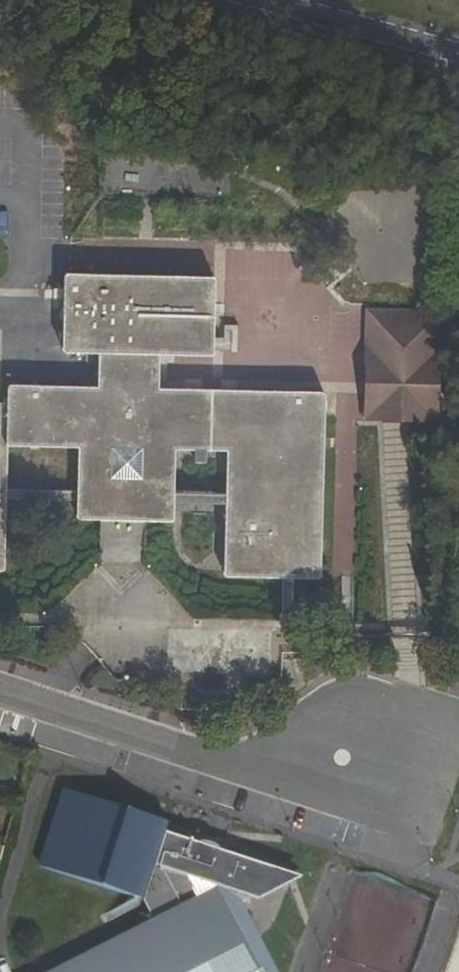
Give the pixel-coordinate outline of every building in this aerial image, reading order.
[(6,500),(7,489),(8,446),(78,448),(77,491),(77,501),(77,519),(174,522),(175,505),(175,493),(177,451),(227,452),(226,494),(226,505),(225,577),(321,579),(324,393),(159,389),(160,355),(214,356),(215,278),(65,275),(63,353),(98,353),(98,388),(8,387),(8,403),(0,402),(0,573),(5,573),(6,500)] [(367,351),(439,353),(439,313),(368,311),(367,351)] [(366,421),(438,424),(439,353),(367,351),(366,421)] [(77,491),(7,489),(6,500),(77,501),(77,491)] [(175,505),(226,505),(226,494),(175,493),(175,505)] [(144,547),(145,526),(101,525),(100,546),(144,547)] [(67,792),(44,869),(140,897),(151,920),(53,971),(278,971),(241,904),(273,887),(277,869),(162,833),(165,823),(67,792)]
